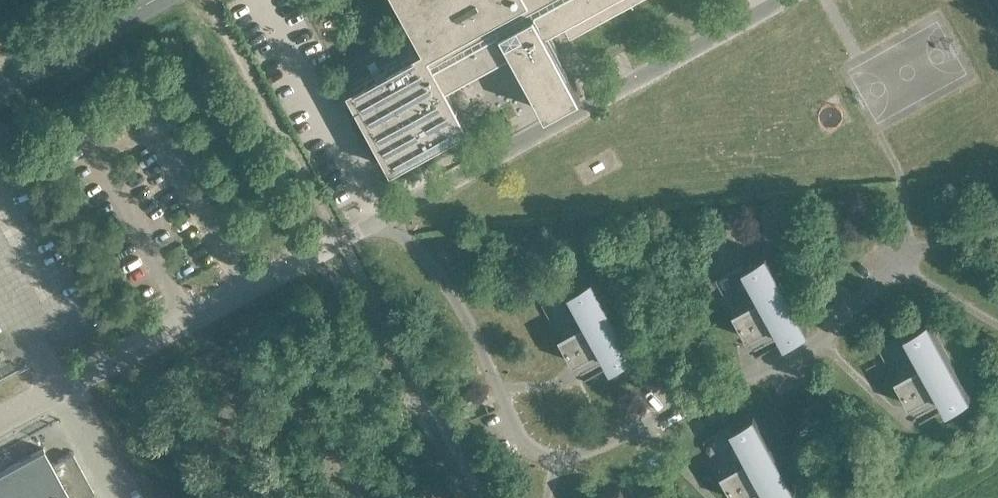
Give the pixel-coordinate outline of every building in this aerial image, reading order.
[(417,35),(423,46),(348,87),(392,168),(469,125),(447,85),(513,49),(546,111),(548,110),(546,107),(578,89),(580,92),(581,92),(548,30),(563,22),(571,35),(634,0),(398,0),(417,35)] [(733,311),(747,337),(774,322),(785,342),(808,329),(802,317),(766,252),(743,264),(760,296),(733,311)] [(559,335),(573,361),(601,346),(611,366),(635,353),(592,276),(569,289),(586,320),(559,335)] [(895,377),(909,404),(936,389),(947,408),(970,396),(928,318),(905,331),(922,362),(895,377)] [(735,497),(736,497),(762,484),(770,497),(783,497),(796,491),(754,413),(731,426),(748,457),(721,472),(735,497)] [(7,467),(0,471),(0,497),(86,497),(92,495),(93,491),(73,454),(69,453),(51,462),(43,447),(7,467)] [(621,486),(599,497),(627,497),(621,486)]
